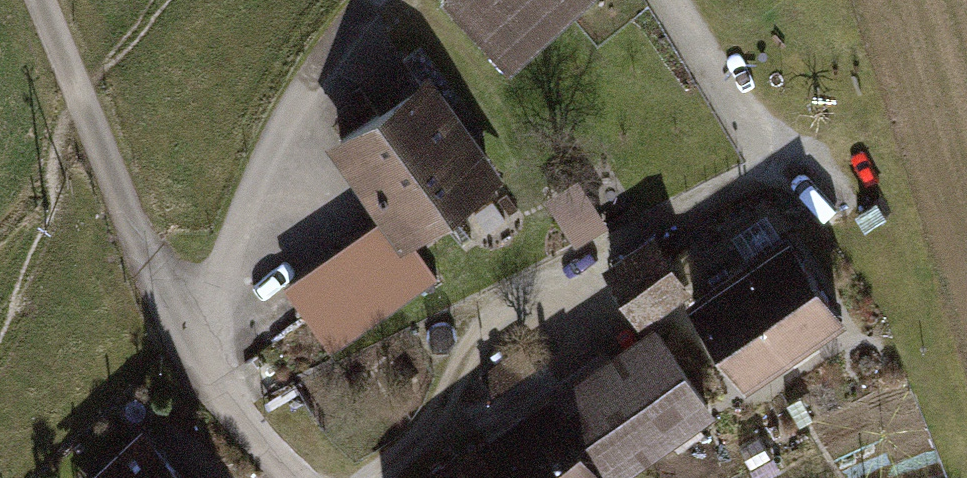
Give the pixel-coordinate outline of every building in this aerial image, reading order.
[(436,3),(504,78),(591,0),(440,0),(436,3)] [(426,82),(344,138),(397,216),(292,287),(332,346),(436,275),(406,231),(489,175),(426,82)] [(591,177),(557,197),(578,232),(612,212),(591,177)] [(662,231),(598,270),(630,321),(693,283),(662,231)] [(796,237),(693,304),(754,396),(857,330),(796,237)] [(486,449),(507,477),(593,477),(604,469),(706,401),(656,330),(486,449)] [(90,477),(198,477),(148,424),(90,477)]
